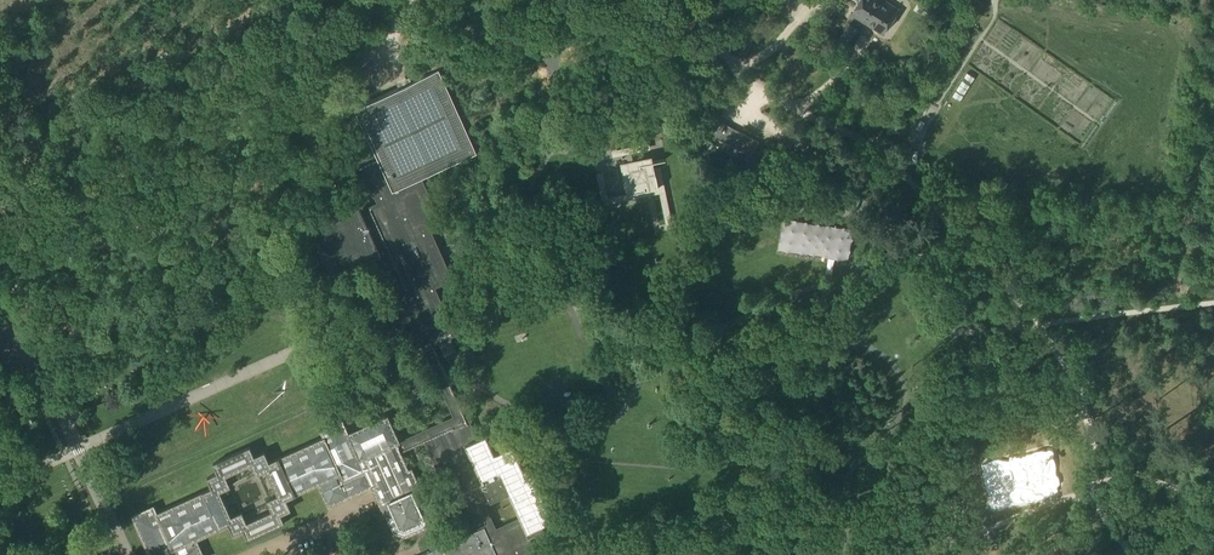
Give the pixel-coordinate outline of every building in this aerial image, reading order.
[(850,15),(883,35),(898,11),(881,0),(856,0),(859,2),(850,15)] [(849,24),(837,44),(847,51),(860,30),(849,24)] [(373,65),(371,58),(362,61),(364,68),(373,65)] [(456,91),(480,81),(478,76),(454,86),(456,91)] [(965,82),(949,106),(957,111),(972,87),(965,82)] [(213,464),(217,474),(207,479),(211,489),(156,514),(153,507),(132,516),(149,554),(203,554),(196,540),(228,526),(232,536),(243,531),(247,541),(284,524),(280,515),(290,510),(285,500),(317,485),(327,507),(372,487),(385,516),(386,516),(393,532),(404,536),(426,526),(430,515),(412,468),(408,470),(399,450),(424,440),(438,471),(450,466),(479,530),(423,554),(537,554),(528,535),(554,524),(529,469),(523,472),(512,447),(494,454),(486,436),(477,440),(467,416),(464,417),(433,348),(448,341),(456,337),(434,288),(452,280),(431,233),(443,227),(421,178),(438,170),(431,155),(418,125),(402,89),(355,109),(372,146),(378,160),(360,168),(376,203),(359,211),(357,206),(310,227),(332,276),(380,254),(405,310),(388,318),(390,323),(393,329),(410,321),(453,417),(399,442),(387,416),(347,434),(342,422),(320,431),(323,438),(269,463),(264,452),(253,457),(249,448),(213,464)] [(717,121),(710,134),(751,156),(758,142),(717,121)] [(649,143),(611,151),(612,156),(651,149),(649,143)] [(652,156),(620,162),(626,194),(658,188),(653,162),(652,156)] [(603,173),(596,174),(602,205),(659,194),(665,225),(672,223),(663,177),(660,160),(653,162),(658,188),(626,194),(608,197),(603,173)] [(783,219),(778,250),(847,261),(852,230),(783,219)] [(283,286),(278,291),(282,295),(288,290),(283,286)] [(509,493),(485,502),(495,528),(519,518),(509,493)] [(360,510),(363,518),(376,513),(373,505),(360,510)]
